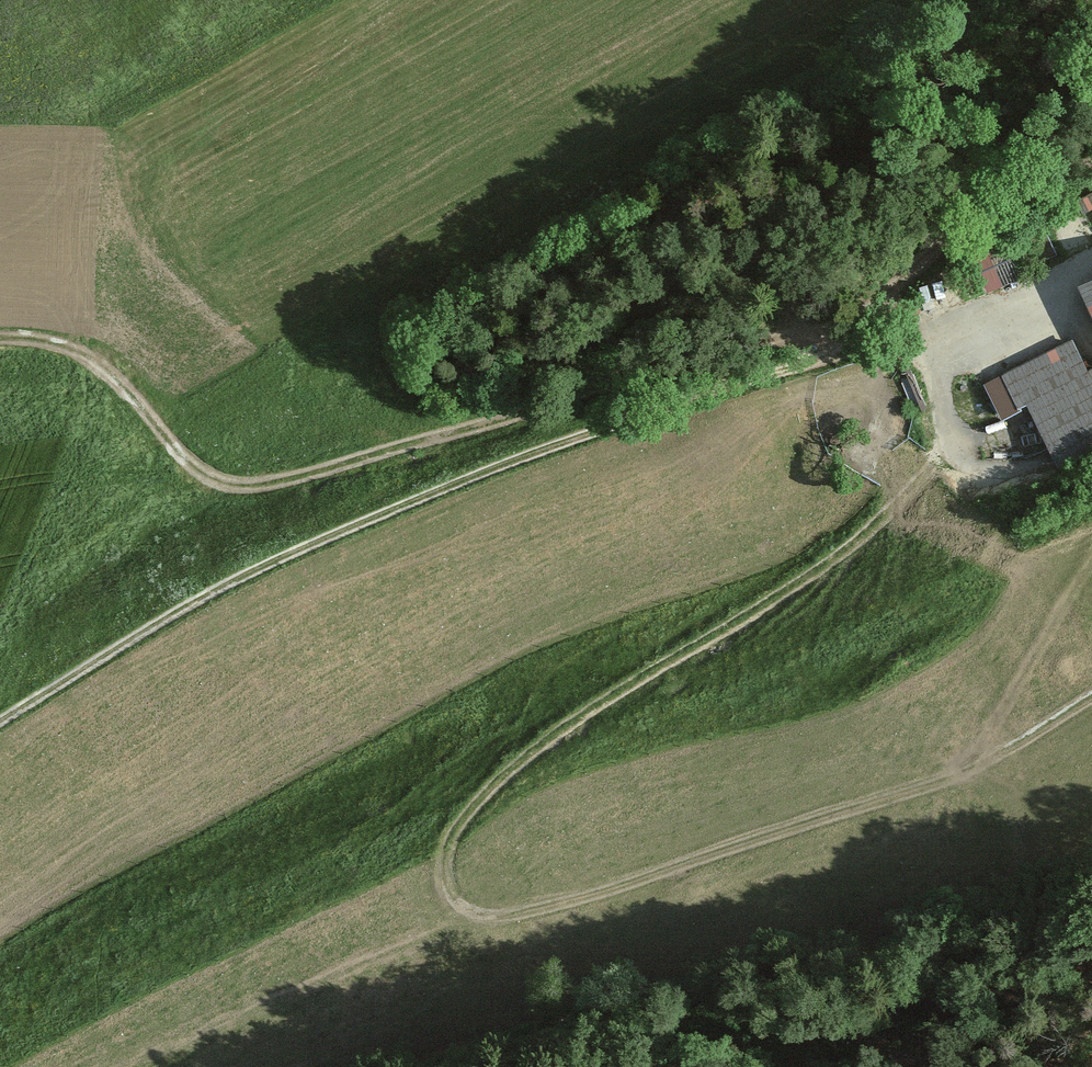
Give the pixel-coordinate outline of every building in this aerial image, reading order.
[(991,289),(1013,280),(997,245),(976,254),(991,289)] [(1079,288),(1091,315),(1091,281),(1079,288)] [(979,385),(996,419),(1029,403),(1057,462),(1091,445),(1091,370),(1088,372),(1072,340),(979,385)]
